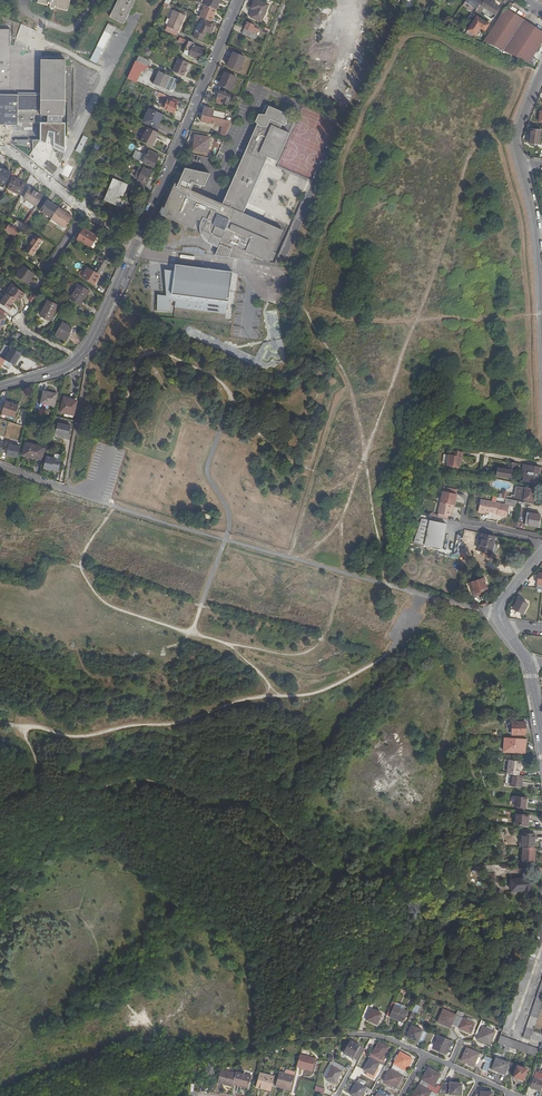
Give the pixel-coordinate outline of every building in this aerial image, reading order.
[(70,0),(38,0),(37,3),(47,6),(48,4),(50,5),(50,7),(52,10),(54,8),(55,6),(57,7),(57,8),(67,11),(70,0)] [(132,0),(118,0),(109,17),(123,24),(135,1),(132,0)] [(220,0),(207,0),(205,6),(215,10),(220,0)] [(268,5),(258,0),(254,0),(249,13),(252,14),(251,17),(261,22),(268,5)] [(473,8),(476,10),(480,4),(482,0),(478,0),(473,8)] [(480,4),(495,14),(500,6),(491,1),(489,1),(490,0),(482,0),(480,4)] [(212,18),(215,10),(205,6),(201,14),(212,18)] [(489,47),(491,45),(528,63),(532,58),(541,42),(541,31),(516,14),(514,13),(505,7),(482,44),(489,47)] [(173,10),(164,31),(176,36),(184,16),(173,10)] [(202,20),(203,19),(195,16),(194,19),(198,21),(191,38),(200,41),(204,30),(210,32),(213,25),(202,20)] [(489,24),(476,16),(467,30),(474,35),(479,27),(484,31),(489,24)] [(114,26),(108,23),(90,60),(96,63),(114,26)] [(267,31),(247,23),(242,34),(254,40),(258,30),(266,33),(267,31)] [(10,29),(0,29),(0,123),(40,124),(40,116),(47,116),(61,116),(65,116),(65,61),(41,61),(41,96),(9,96),(10,29)] [(199,60),(204,48),(179,38),(178,42),(187,45),(183,53),(199,60)] [(239,70),(244,57),(233,52),(227,65),(239,70)] [(182,75),(187,63),(178,59),(173,71),(182,75)] [(136,62),(127,79),(135,82),(140,73),(142,74),(145,69),(146,66),(136,62)] [(358,64),(355,70),(362,73),(364,67),(358,64)] [(170,91),(175,79),(159,72),(153,84),(170,91)] [(227,90),(232,76),(221,72),(216,85),(227,90)] [(231,95),(220,90),(216,102),(221,104),(222,102),(228,104),(231,95)] [(173,113),(178,102),(159,93),(157,96),(167,100),(164,109),(173,113)] [(220,242),(215,255),(253,260),(255,255),(270,262),(283,230),(243,213),(266,156),(274,160),(286,132),(276,128),(278,124),(281,125),(285,114),(262,104),(220,204),(189,191),(191,185),(203,187),(208,174),(183,169),(176,186),(173,184),(159,217),(199,233),(202,240),(215,249),(219,241),(220,242)] [(204,107),(203,115),(212,117),(214,109),(204,107)] [(157,128),(162,115),(149,108),(143,121),(157,128)] [(203,115),(201,121),(222,126),(220,136),(224,137),(225,137),(228,131),(232,122),(223,120),(218,119),(212,117),(203,115)] [(61,116),(47,116),(47,124),(61,124),(61,116)] [(47,124),(40,124),(40,141),(40,143),(45,145),(48,133),(54,134),(54,148),(65,154),(65,124),(61,124),(47,124)] [(151,147),(159,133),(147,128),(140,141),(151,147)] [(541,130),(531,129),(529,144),(539,145),(541,130)] [(81,153),(88,137),(82,135),(76,151),(81,153)] [(208,152),(210,138),(195,135),(193,150),(208,152)] [(132,158),(141,161),(144,154),(135,150),(132,158)] [(159,156),(149,150),(143,162),(153,167),(159,156)] [(265,216),(287,224),(293,207),(286,204),(289,197),(281,194),(289,194),(291,189),(286,189),(279,187),(279,189),(275,189),(277,183),(277,186),(280,177),(287,177),(289,172),(266,164),(266,172),(271,173),(270,176),(272,177),(267,191),(267,194),(274,197),(261,197),(258,196),(254,196),(251,205),(266,210),(265,215),(265,216)] [(11,173),(0,168),(0,182),(6,185),(11,173)] [(138,179),(147,183),(152,173),(139,168),(135,178),(138,179)] [(22,195),(27,184),(13,177),(8,188),(22,195)] [(145,188),(147,183),(138,179),(136,184),(145,188)] [(121,207),(124,201),(122,200),(127,185),(113,180),(105,200),(121,207)] [(37,206),(43,196),(29,187),(24,198),(37,206)] [(52,218),(58,209),(51,204),(51,203),(47,200),(40,210),(52,218)] [(66,214),(58,209),(52,218),(51,218),(65,228),(72,216),(66,213),(66,214)] [(5,231),(19,239),(27,225),(25,224),(19,221),(19,222),(14,230),(8,227),(5,231)] [(94,239),(96,236),(83,229),(77,239),(93,248),(97,241),(94,239)] [(33,255),(42,241),(36,237),(26,251),(33,255)] [(104,268),(108,261),(102,257),(98,263),(94,271),(100,274),(102,276),(105,271),(103,270),(104,268)] [(232,272),(176,265),(172,294),(184,296),(183,300),(176,299),(175,307),(220,313),(221,305),(214,304),(214,300),(228,302),(232,272)] [(33,274),(33,273),(23,266),(16,276),(26,283),(29,280),(30,281),(34,275),(33,274)] [(94,271),(88,267),(82,277),(94,284),(100,274),(94,271)] [(80,306),(90,291),(77,283),(68,298),(80,306)] [(9,294),(14,286),(11,284),(6,292),(7,293),(9,294)] [(25,293),(14,286),(9,294),(7,293),(1,303),(11,310),(14,306),(12,305),(16,298),(20,301),(25,293)] [(37,296),(33,293),(29,300),(33,303),(37,296)] [(50,320),(57,306),(47,301),(41,315),(50,320)] [(69,333),(72,328),(63,322),(56,335),(66,340),(70,334),(69,333)] [(14,365),(21,354),(12,349),(5,360),(13,365),(14,365)] [(0,357),(0,362),(3,364),(1,367),(0,367),(0,375),(3,377),(5,373),(5,372),(8,368),(9,369),(13,365),(5,360),(0,357)] [(57,394),(44,391),(41,403),(54,406),(57,394)] [(77,400),(64,397),(60,412),(74,415),(77,400)] [(2,414),(14,418),(18,406),(6,402),(2,414)] [(70,426),(58,423),(55,433),(63,435),(63,438),(67,439),(70,426)] [(45,447),(25,443),(23,456),(42,460),(45,447)] [(8,445),(6,456),(17,458),(20,447),(8,445)] [(462,457),(463,454),(452,452),(451,455),(449,455),(447,466),(459,468),(461,457),(462,457)] [(61,460),(46,457),(43,469),(51,471),(51,469),(58,471),(61,460)] [(496,476),(514,479),(517,464),(509,462),(508,470),(497,468),(496,476)] [(540,473),(541,468),(525,465),(524,471),(523,482),(536,484),(538,472),(540,473)] [(523,503),(526,488),(516,486),(514,495),(511,495),(511,496),(507,495),(506,499),(517,501),(520,502),(523,503)] [(455,490),(440,487),(437,503),(451,505),(452,506),(455,495),(454,494),(455,490)] [(523,503),(533,504),(535,490),(526,488),(523,503)] [(500,491),(498,498),(499,498),(506,499),(507,495),(507,492),(500,491)] [(515,507),(517,501),(506,499),(499,498),(498,504),(495,514),(495,515),(505,517),(508,506),(515,507)] [(477,511),(484,512),(488,513),(491,502),(480,500),(477,511)] [(498,504),(491,502),(488,513),(495,514),(498,504)] [(434,518),(446,520),(447,516),(448,517),(449,512),(451,505),(437,503),(434,518)] [(539,522),(540,515),(527,513),(524,525),(538,527),(539,522)] [(441,548),(446,524),(422,519),(414,543),(441,548)] [(495,537),(481,534),(478,550),(492,553),(495,537)] [(486,589),(483,579),(470,583),(474,593),(482,591),(486,589)] [(470,583),(467,584),(471,597),(483,593),(482,591),(474,593),(470,583)] [(522,614),(528,605),(517,599),(512,608),(517,611),(518,611),(522,614)] [(525,722),(512,722),(512,735),(525,735),(525,722)] [(525,753),(525,739),(505,738),(504,752),(525,753)] [(507,774),(511,775),(519,776),(520,762),(509,761),(507,774)] [(521,788),(523,777),(519,776),(511,775),(510,786),(521,788)] [(528,798),(516,797),(515,806),(527,808),(528,798)] [(529,816),(516,814),(515,824),(530,826),(531,820),(528,820),(529,816)] [(523,847),(534,848),(535,835),(524,833),(523,847)] [(535,862),(536,848),(534,848),(523,847),(522,861),(535,862)] [(530,878),(510,880),(511,892),(524,891),(525,894),(531,894),(530,878)] [(541,1040),(541,1034),(533,1031),(541,1006),(541,1004),(541,980),(523,1037),(530,1040),(531,1039),(541,1042),(541,1040)] [(392,1001),(386,1015),(399,1021),(399,1023),(399,1024),(399,1025),(400,1025),(401,1026),(402,1025),(403,1022),(404,1023),(409,1012),(404,1009),(395,1005),(396,1003),(392,1001)] [(369,1002),(362,1018),(366,1020),(366,1021),(377,1025),(381,1014),(371,1010),(373,1004),(369,1002)] [(452,1025),(455,1026),(458,1017),(455,1016),(456,1015),(443,1010),(438,1022),(450,1028),(452,1025)] [(458,1017),(455,1026),(470,1033),(475,1023),(463,1019),(463,1020),(462,1019),(458,1017)] [(406,1024),(402,1035),(407,1037),(411,1027),(406,1024)] [(479,1025),(475,1034),(479,1036),(477,1039),(490,1045),(495,1032),(479,1025)] [(411,1027),(407,1037),(417,1042),(422,1031),(411,1027)] [(445,1054),(451,1041),(438,1036),(433,1049),(445,1054)] [(510,1048),(514,1049),(536,1056),(537,1054),(539,1049),(516,1041),(500,1036),(498,1043),(505,1046),(510,1048)] [(364,1052),(365,1049),(350,1041),(344,1053),(359,1062),(363,1053),(364,1052)] [(370,1053),(368,1056),(370,1058),(380,1063),(388,1048),(379,1043),(372,1054),(370,1053)] [(479,1054),(466,1048),(461,1061),(474,1067),(475,1063),(478,1057),(479,1054)] [(394,1065),(391,1069),(403,1076),(405,1071),(406,1072),(413,1059),(400,1052),(398,1055),(395,1062),(393,1065),(394,1065)] [(316,1059),(300,1055),(297,1067),(312,1071),(316,1059)] [(482,1070),(487,1072),(492,1059),(485,1056),(483,1059),(486,1060),(482,1070)] [(373,1075),(380,1063),(370,1058),(364,1070),(369,1073),(373,1075)] [(509,1063),(496,1059),(492,1070),(505,1074),(509,1063)] [(344,1067),(335,1062),(332,1067),(326,1077),(326,1078),(335,1083),(344,1067)] [(323,1076),(326,1077),(332,1067),(329,1065),(323,1076)] [(379,1078),(385,1066),(383,1065),(376,1077),(379,1078)] [(527,1070),(517,1066),(513,1078),(523,1081),(527,1070)] [(437,1094),(441,1087),(438,1085),(436,1088),(434,1087),(435,1084),(439,1078),(440,1075),(428,1068),(420,1082),(431,1088),(430,1090),(431,1091),(437,1094)] [(391,1069),(384,1082),(396,1088),(403,1076),(391,1069)] [(218,1083),(232,1087),(233,1085),(236,1074),(221,1070),(218,1083)] [(252,1076),(236,1072),(236,1074),(233,1085),(248,1089),(252,1076)] [(291,1089),(294,1076),(280,1072),(276,1087),(284,1089),(284,1087),(291,1089)] [(271,1091),(275,1077),(260,1073),(256,1087),(262,1088),(262,1089),(271,1091)] [(541,1091),(541,1087),(541,1074),(538,1073),(534,1076),(531,1088),(541,1091)] [(357,1082),(350,1095),(353,1095),(362,1095),(366,1088),(363,1086),(357,1082)] [(462,1085),(444,1084),(438,1094),(461,1095),(462,1085)] [(419,1085),(413,1095),(429,1095),(431,1091),(430,1090),(419,1085)] [(316,1086),(315,1091),(323,1094),(326,1090),(316,1086)]
